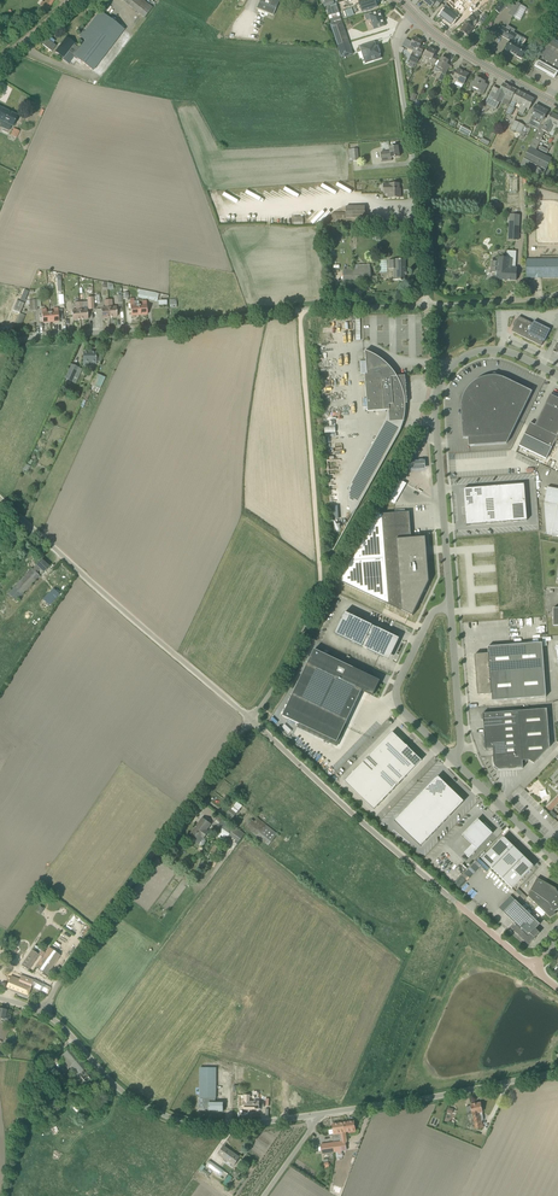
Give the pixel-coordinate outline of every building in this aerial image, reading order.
[(46,2),(44,0),(40,5),(47,10),(54,0),(47,0),(46,2)] [(143,0),(122,0),(144,18),(152,8),(143,0)] [(256,8),(256,9),(273,16),(273,15),(279,0),(259,0),(256,8)] [(359,2),(362,12),(367,10),(367,11),(372,9),(377,7),(375,0),(365,0),(359,2)] [(440,17),(451,26),(458,17),(457,17),(465,7),(461,5),(456,1),(449,10),(446,8),(440,17)] [(505,7),(500,2),(494,9),(499,14),(501,10),(502,11),(505,7)] [(339,13),(337,6),(327,9),(329,16),(332,15),(333,18),(330,19),(331,23),(341,20),(340,16),(337,17),(336,14),(339,13)] [(100,11),(82,36),(81,37),(85,41),(79,49),(74,56),(93,70),(115,42),(124,30),(100,11)] [(477,11),(474,14),(467,20),(464,25),(464,26),(461,31),(468,36),(473,27),(469,25),(471,23),(472,22),(473,23),(478,19),(477,18),(480,15),(477,11)] [(383,19),(380,12),(372,14),(372,13),(365,15),(366,21),(371,19),(374,29),(385,26),(383,19)] [(482,24),(488,17),(484,14),(479,21),(482,24)] [(330,25),(337,46),(346,43),(339,22),(330,25)] [(503,27),(499,34),(511,41),(506,50),(521,59),(527,49),(513,41),(516,35),(513,33),(515,30),(508,26),(506,29),(503,27)] [(60,46),(56,52),(63,58),(66,54),(72,59),(74,56),(79,49),(74,44),(74,43),(67,38),(62,44),(61,46),(60,46)] [(417,64),(421,55),(425,48),(421,46),(423,41),(415,38),(413,42),(406,38),(402,45),(410,49),(411,46),(416,49),(414,52),(415,52),(414,54),(412,54),(409,60),(417,64)] [(380,55),(378,47),(376,48),(375,44),(375,43),(374,42),(361,47),(364,58),(368,56),(370,62),(381,58),(381,57),(381,56),(380,55)] [(346,43),(337,46),(342,58),(350,55),(346,43)] [(557,73),(557,49),(548,43),(538,60),(537,60),(537,61),(538,62),(535,67),(555,78),(557,73)] [(435,65),(438,58),(434,56),(436,51),(428,48),(424,56),(430,59),(428,62),(435,65)] [(446,75),(450,66),(447,64),(449,61),(442,57),(438,66),(437,66),(435,71),(438,73),(440,72),(446,75)] [(464,85),(469,74),(458,69),(456,74),(453,73),(453,71),(449,80),(455,82),(456,81),(464,85)] [(488,85),(485,83),(485,82),(482,81),(482,80),(477,78),(474,82),(473,81),(468,90),(471,91),(473,87),(478,90),(477,92),(483,95),(488,85)] [(502,103),(508,106),(517,90),(504,83),(500,91),(498,90),(496,94),(491,91),(485,104),(483,109),(487,111),(488,109),(493,111),(494,109),(496,110),(500,102),(502,103)] [(527,96),(518,91),(507,110),(511,112),(513,108),(514,109),(517,103),(522,106),(527,96)] [(534,100),(527,96),(522,106),(519,112),(523,114),(527,108),(529,110),(534,100)] [(541,124),(545,118),(548,111),(536,105),(531,114),(533,115),(531,119),(541,124)] [(0,107),(0,125),(2,121),(13,126),(18,116),(7,111),(0,107)] [(541,124),(541,125),(544,126),(542,130),(549,134),(553,126),(557,128),(557,116),(551,113),(548,119),(545,118),(541,124)] [(520,134),(524,125),(515,121),(511,130),(520,134)] [(459,131),(469,137),(472,131),(469,129),(466,127),(463,125),(459,131)] [(13,128),(11,135),(17,137),(20,131),(13,128)] [(381,152),(382,162),(392,161),(392,158),(400,157),(398,146),(390,147),(390,151),(381,152)] [(358,148),(352,149),(349,149),(350,161),(359,161),(358,148)] [(521,165),(526,168),(527,168),(538,173),(538,174),(543,177),(552,159),(530,148),(521,165)] [(399,189),(399,184),(386,184),(386,190),(387,191),(390,191),(390,198),(401,198),(401,189),(399,189)] [(363,217),(363,205),(343,206),(343,212),(334,212),(334,218),(363,217)] [(506,242),(515,243),(518,217),(508,217),(506,242)] [(499,257),(497,279),(516,280),(516,281),(517,268),(513,268),(514,259),(499,257)] [(394,269),(395,280),(392,280),(400,280),(400,281),(405,281),(405,283),(405,275),(406,275),(406,259),(394,260),(388,260),(389,269),(394,269)] [(557,279),(557,261),(527,260),(526,279),(535,279),(541,279),(557,279)] [(344,270),(344,282),(371,282),(371,270),(371,269),(371,265),(358,265),(359,270),(344,270)] [(58,280),(59,273),(49,271),(47,278),(51,279),(50,283),(58,285),(58,280)] [(158,298),(159,294),(158,293),(138,289),(137,292),(138,293),(137,298),(145,299),(154,300),(154,299),(157,300),(158,298)] [(30,310),(32,310),(37,309),(37,300),(29,300),(30,310)] [(102,318),(110,317),(108,300),(104,300),(105,306),(106,306),(106,308),(101,308),(102,318)] [(112,300),(108,300),(110,317),(117,317),(116,307),(112,307),(112,306),(112,300)] [(16,301),(12,311),(20,314),(24,304),(16,301)] [(131,315),(139,315),(138,305),(139,305),(138,301),(130,302),(131,315)] [(142,305),(139,305),(138,305),(139,315),(147,314),(146,301),(142,301),(142,305)] [(72,311),(73,320),(80,320),(79,302),(75,302),(76,308),(77,310),(72,311)] [(79,302),(80,320),(88,319),(87,309),(83,310),(83,308),(83,302),(79,302)] [(51,322),(59,321),(58,308),(54,308),(54,312),(50,312),(51,322)] [(43,323),(51,322),(50,312),(46,313),(46,309),(42,309),(43,323)] [(533,324),(519,317),(512,331),(541,346),(544,341),(545,341),(550,330),(534,322),(533,324)] [(389,412),(390,422),(404,421),(404,419),(405,417),(405,415),(405,413),(405,412),(405,410),(406,408),(406,407),(406,405),(405,403),(408,403),(405,376),(397,376),(396,374),(394,372),(393,370),(391,368),(390,367),(388,365),(387,364),(386,363),(384,361),(382,360),(380,358),(378,357),(377,356),(375,355),(373,354),(371,353),(369,352),(367,352),(365,351),(367,375),(365,375),(368,412),(389,410),(390,412),(389,412)] [(96,354),(96,352),(83,352),(83,366),(90,366),(90,362),(96,362),(99,362),(101,359),(101,354),(96,354)] [(72,381),(78,368),(72,365),(65,378),(72,381)] [(105,378),(96,374),(90,385),(100,390),(105,378)] [(480,379),(473,383),(467,389),(463,396),(461,406),(463,438),(468,438),(469,446),(507,444),(532,392),(500,377),(489,376),(480,379)] [(524,435),(519,446),(546,459),(557,435),(557,398),(550,395),(545,405),(535,425),(530,423),(524,435)] [(401,430),(402,428),(398,429),(393,436),(397,438),(398,436),(399,434),(400,432),(401,430)] [(425,461),(408,462),(409,471),(426,470),(425,461)] [(359,493),(364,496),(379,469),(374,466),(372,470),(363,465),(354,480),(364,485),(359,493)] [(394,504),(406,483),(400,480),(388,501),(394,504)] [(527,521),(524,484),(464,489),(467,525),(527,521)] [(547,487),(544,503),(557,506),(552,536),(557,537),(557,489),(547,487)] [(412,617),(419,603),(418,603),(425,589),(424,581),(428,580),(426,546),(427,546),(426,537),(411,538),(409,512),(380,514),(387,605),(412,617)] [(43,572),(49,567),(41,560),(33,569),(31,568),(20,580),(16,577),(4,590),(16,602),(40,576),(43,572)] [(394,635),(390,633),(378,628),(373,626),(373,625),(345,612),(335,634),(362,647),(363,647),(368,649),(367,650),(380,656),(381,655),(387,658),(389,653),(391,654),(399,638),(393,636),(394,635)] [(546,697),(542,643),(488,647),(488,654),(475,655),(476,675),(475,675),(476,675),(478,695),(492,694),(492,701),(546,697)] [(372,696),(379,681),(314,649),(282,716),(337,743),(362,691),(372,696)] [(486,750),(493,749),(494,763),(494,764),(494,765),(495,766),(493,767),(497,771),(498,769),(499,769),(500,770),(501,770),(523,768),(523,761),(529,760),(534,764),(550,747),(547,709),(483,714),(483,713),(486,750)] [(282,727),(289,734),(291,731),(284,724),(282,727)] [(352,773),(345,781),(374,809),(382,802),(383,800),(398,785),(399,784),(422,760),(408,747),(406,745),(392,732),(370,755),(368,757),(354,772),(354,771),(352,773)] [(550,777),(557,785),(557,769),(550,777)] [(438,803),(451,789),(438,776),(424,790),(438,803)] [(464,801),(451,789),(438,803),(451,815),(464,801)] [(438,803),(424,790),(418,796),(432,809),(438,803)] [(432,809),(418,796),(412,802),(426,815),(432,809)] [(426,815),(412,802),(406,808),(419,821),(426,815)] [(451,815),(438,803),(432,809),(445,821),(451,815)] [(419,821),(406,808),(400,815),(413,827),(419,821)] [(445,821),(432,809),(426,815),(439,828),(445,821)] [(227,813),(233,818),(236,814),(230,810),(227,813)] [(413,827),(400,815),(394,821),(408,833),(413,827)] [(439,828),(426,815),(419,821),(433,834),(439,828)] [(210,824),(202,818),(197,826),(198,826),(197,828),(196,827),(191,834),(194,836),(192,839),(197,843),(202,837),(204,838),(209,832),(206,830),(210,824)] [(270,828),(263,822),(262,822),(257,818),(254,822),(251,820),(245,827),(268,845),(277,834),(270,828)] [(464,853),(469,858),(493,833),(490,831),(492,829),(485,822),(483,824),(478,819),(462,835),(472,845),(464,853)] [(223,842),(226,837),(228,838),(229,835),(239,843),(245,834),(237,829),(235,827),(234,829),(222,820),(215,829),(221,833),(217,838),(223,842)] [(433,834),(419,821),(413,827),(427,840),(433,834)] [(427,840),(413,827),(408,833),(421,846),(427,840)] [(492,869),(514,846),(513,847),(503,838),(504,837),(504,836),(482,859),(492,869)] [(502,879),(524,856),(523,857),(513,848),(514,846),(492,869),(502,879)] [(525,856),(524,856),(502,879),(512,888),(534,866),(534,865),(533,866),(524,857),(525,856)] [(475,859),(454,884),(460,889),(481,864),(475,859)] [(537,878),(531,890),(532,891),(528,895),(550,917),(556,914),(554,911),(557,909),(557,892),(556,888),(537,878)] [(536,929),(540,924),(515,900),(504,912),(504,913),(507,916),(515,924),(511,928),(514,931),(516,933),(520,937),(523,940),(525,942),(525,941),(528,945),(533,941),(536,937),(540,933),(536,929)] [(60,955),(55,951),(49,947),(45,953),(42,950),(39,955),(42,957),(35,967),(46,974),(60,955)] [(32,950),(21,965),(28,970),(39,955),(32,950)] [(33,980),(21,975),(20,979),(11,976),(6,989),(7,989),(7,988),(11,989),(11,991),(27,997),(33,980)] [(35,979),(32,986),(40,990),(43,983),(35,979)] [(4,1020),(4,1022),(9,1023),(11,1016),(5,1015),(6,1010),(1,1009),(0,1009),(0,1019),(4,1020)] [(243,1036),(236,1049),(239,1051),(246,1038),(243,1036)] [(223,1103),(216,1103),(216,1098),(216,1068),(200,1068),(200,1098),(209,1098),(209,1103),(209,1110),(219,1110),(219,1111),(223,1111),(223,1107),(223,1103)] [(79,1089),(78,1088),(72,1082),(69,1084),(60,1073),(54,1078),(70,1097),(79,1089)] [(244,1109),(259,1109),(259,1101),(250,1101),(250,1095),(244,1095),(244,1101),(244,1109)] [(473,1114),(476,1131),(481,1130),(481,1128),(483,1128),(482,1122),(484,1120),(482,1113),(481,1103),(471,1105),(473,1114)] [(356,1132),(354,1121),(343,1123),(344,1129),(340,1129),(340,1134),(356,1132)] [(343,1123),(333,1124),(332,1124),(334,1134),(332,1134),(333,1141),(341,1140),(340,1134),(340,1129),(344,1129),(343,1123)] [(321,1144),(322,1153),(323,1154),(346,1150),(345,1141),(321,1144)] [(232,1168),(234,1165),(240,1157),(224,1146),(219,1154),(231,1163),(229,1165),(232,1168)] [(224,1171),(216,1165),(209,1161),(205,1168),(216,1176),(217,1175),(220,1177),(224,1171)]
